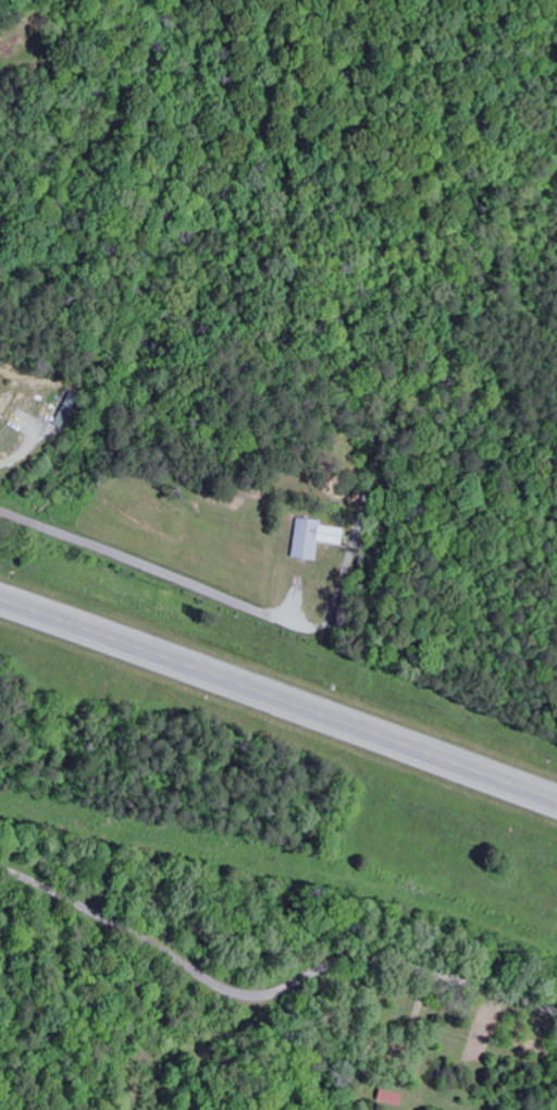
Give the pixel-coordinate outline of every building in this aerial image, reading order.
[(291,557),(316,561),(319,543),(342,546),(344,529),(321,526),(322,521),(297,518),(291,557)] [(377,1102),(400,1106),(402,1094),(380,1090),(377,1102)]
